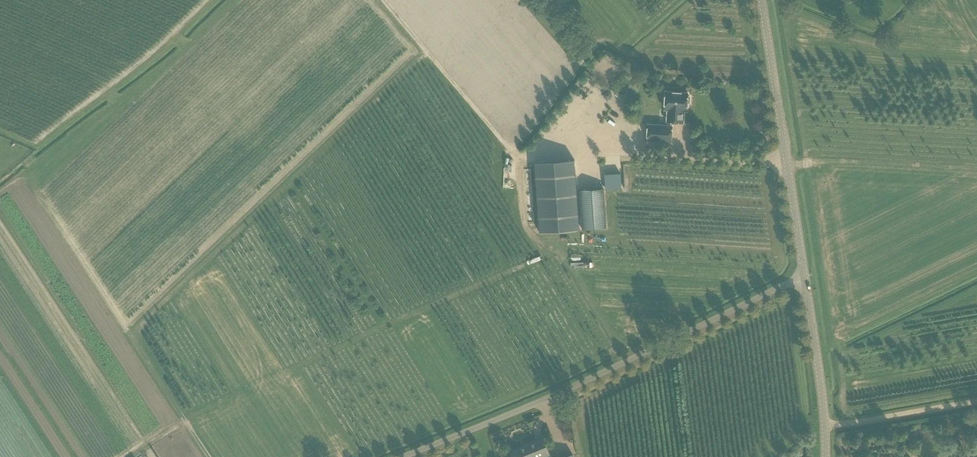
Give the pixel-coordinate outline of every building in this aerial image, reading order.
[(666,91),(665,109),(669,109),(668,120),(671,121),(682,121),(683,110),(687,110),(688,93),(666,91)] [(673,125),(648,123),(647,141),(672,142),(673,125)] [(535,162),(539,232),(579,229),(574,160),(535,162)] [(605,174),(606,188),(621,187),(620,173),(605,174)] [(582,229),(606,228),(604,188),(580,190),(582,229)] [(509,452),(511,456),(545,456),(550,455),(549,453),(543,438),(509,452)]
